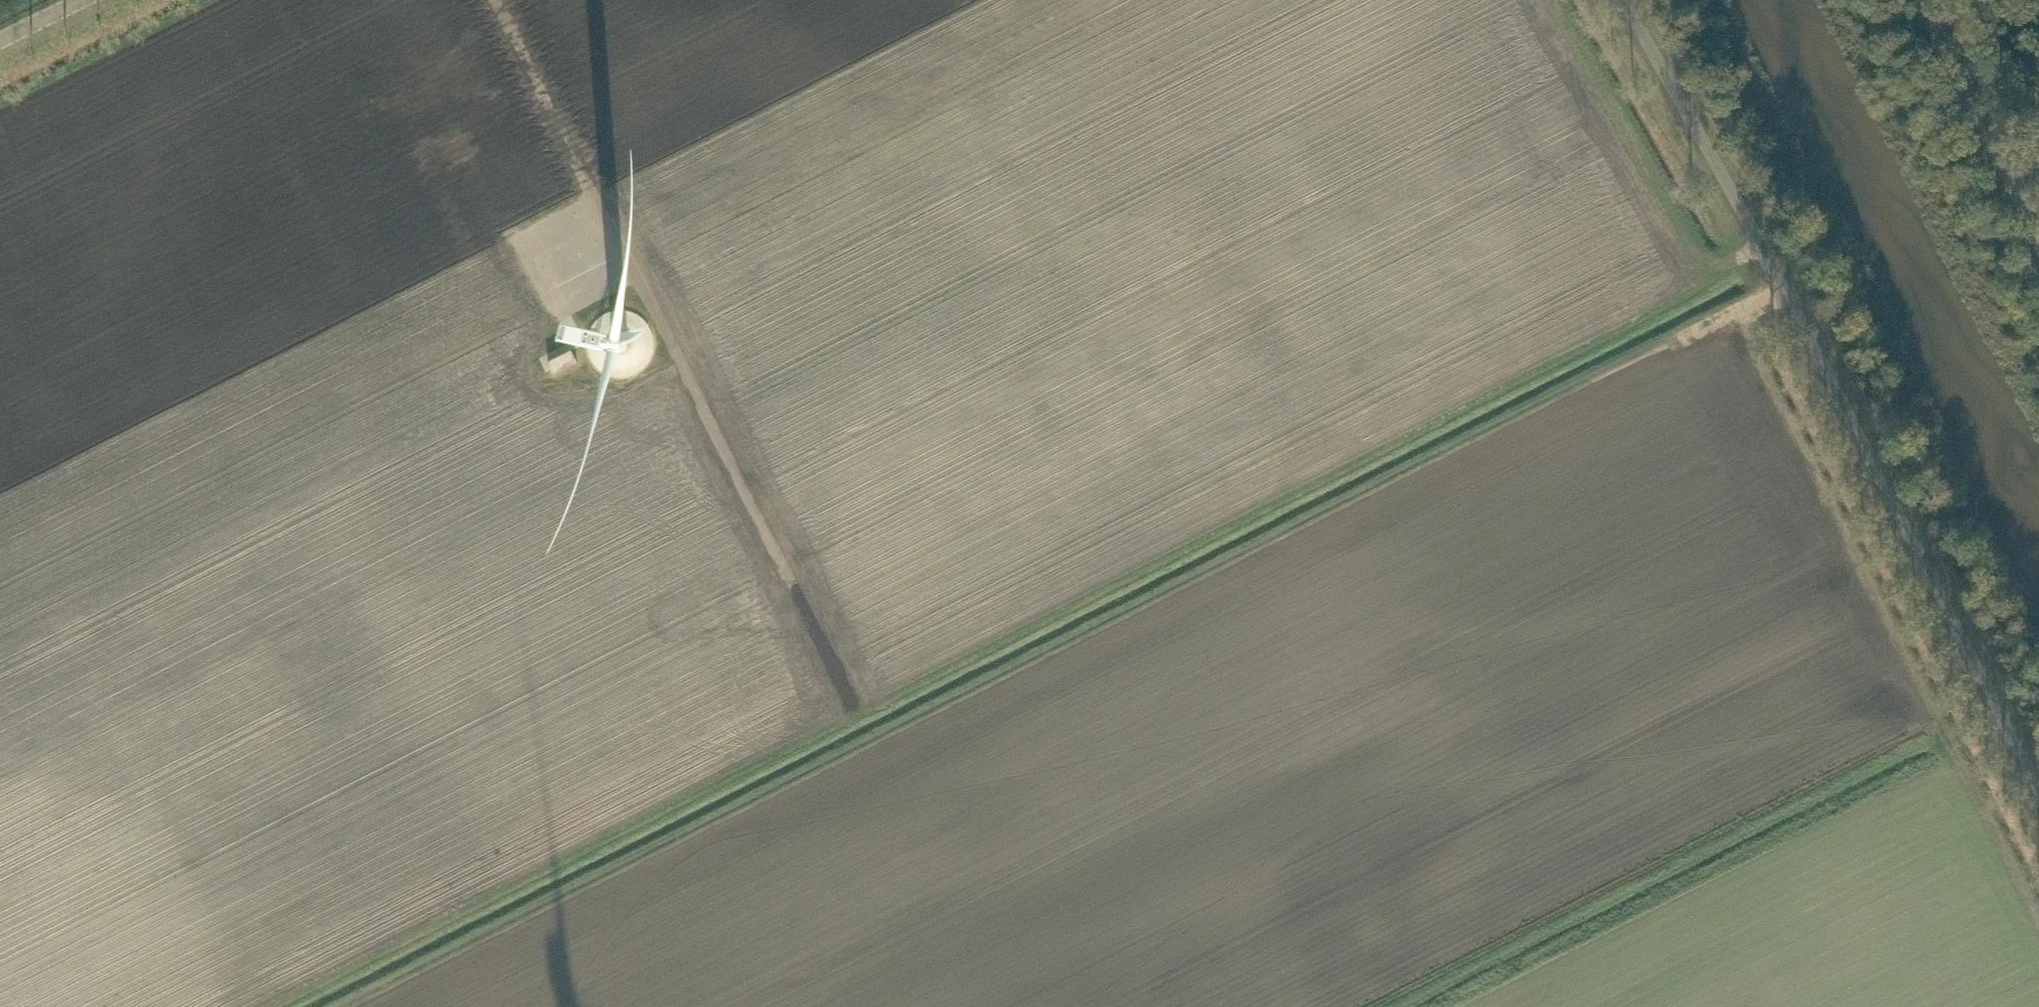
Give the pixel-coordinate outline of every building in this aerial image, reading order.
[(621,336),(620,336),(619,336),(618,336),(617,336),(617,337),(616,337),(615,337),(615,338),(614,338),(614,339),(613,340),(613,341),(612,342),(612,343),(612,344),(612,345),(612,346),(612,347),(613,348),(613,349),(614,350),(614,351),(615,351),(615,352),(616,352),(617,352),(617,353),(618,353),(619,353),(620,353),(621,353),(622,353),(623,353),(624,352),(625,352),(626,351),(627,350),(627,349),(628,349),(628,348),(628,347),(629,347),(629,346),(629,345),(629,344),(629,343),(629,342),(628,341),(628,340),(627,339),(626,338),(625,337),(624,337),(623,336),(622,336),(621,336)] [(577,363),(571,351),(548,363),(551,370),(553,375),(577,363)]
